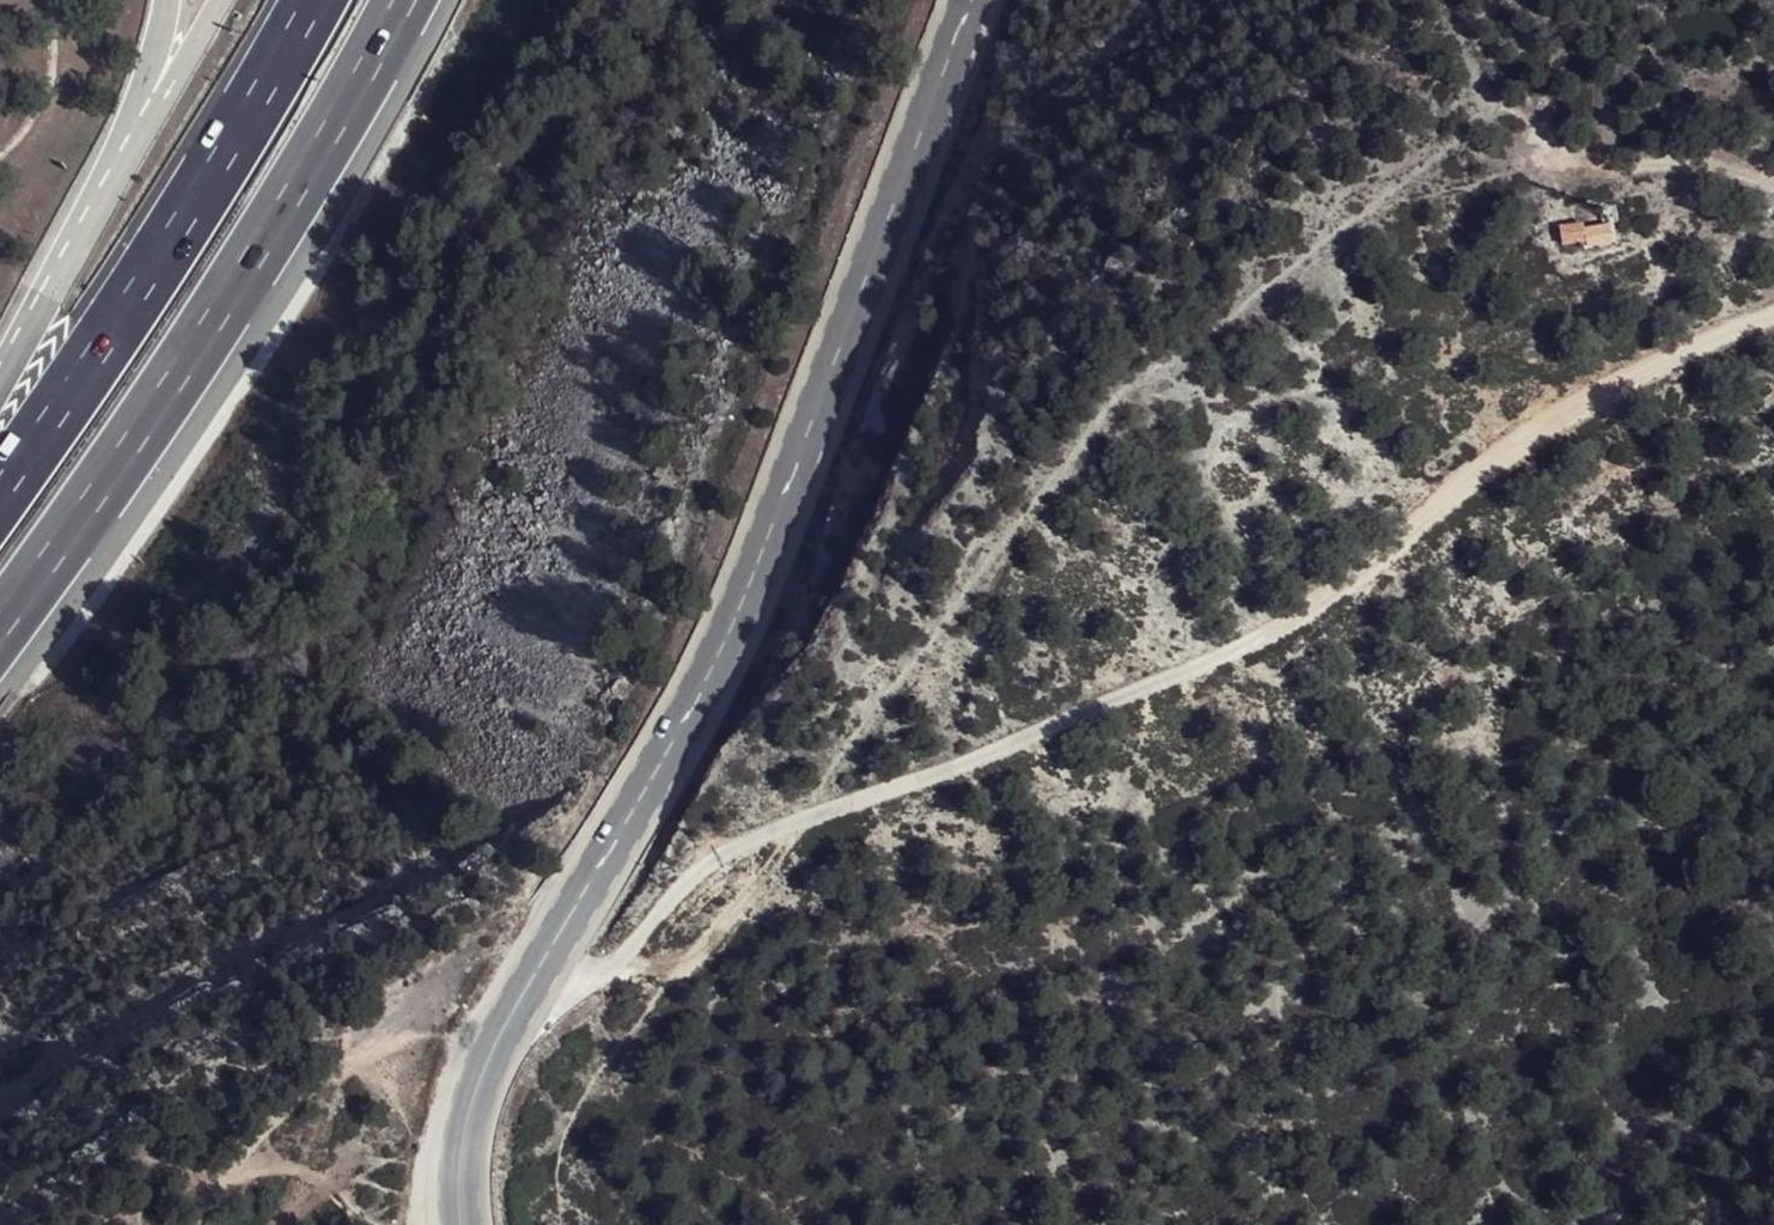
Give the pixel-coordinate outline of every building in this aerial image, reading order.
[(1607,219),(1556,229),(1561,252),(1612,242),(1607,219)]
